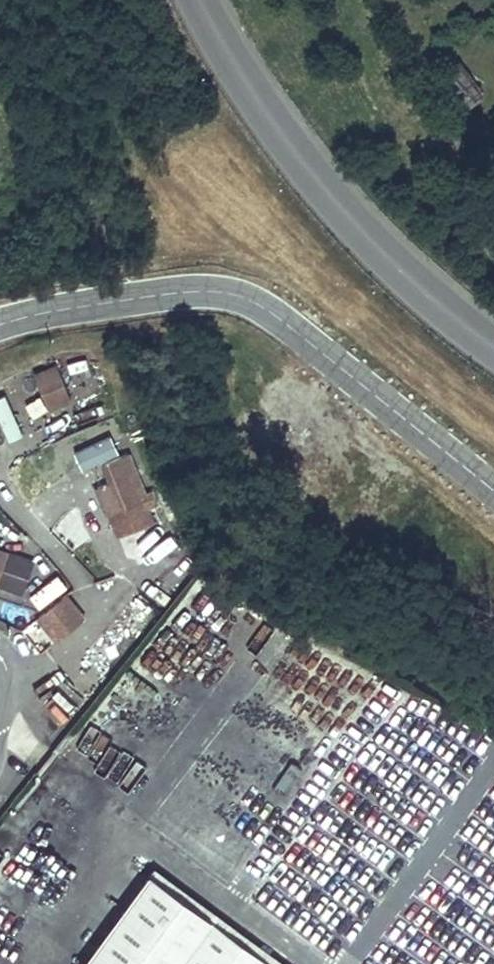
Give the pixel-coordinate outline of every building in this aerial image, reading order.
[(35,376),(49,412),(72,403),(57,367),(35,376)] [(148,506),(158,502),(152,490),(146,492),(129,452),(101,465),(109,482),(97,487),(118,536),(154,520),(148,506)] [(164,569),(189,558),(172,519),(147,530),(164,569)] [(8,552),(0,572),(0,586),(21,594),(33,561),(8,552)] [(34,608),(66,590),(57,575),(26,593),(34,608)] [(39,617),(56,641),(84,620),(67,597),(39,617)] [(147,876),(81,963),(264,963),(147,876)]
